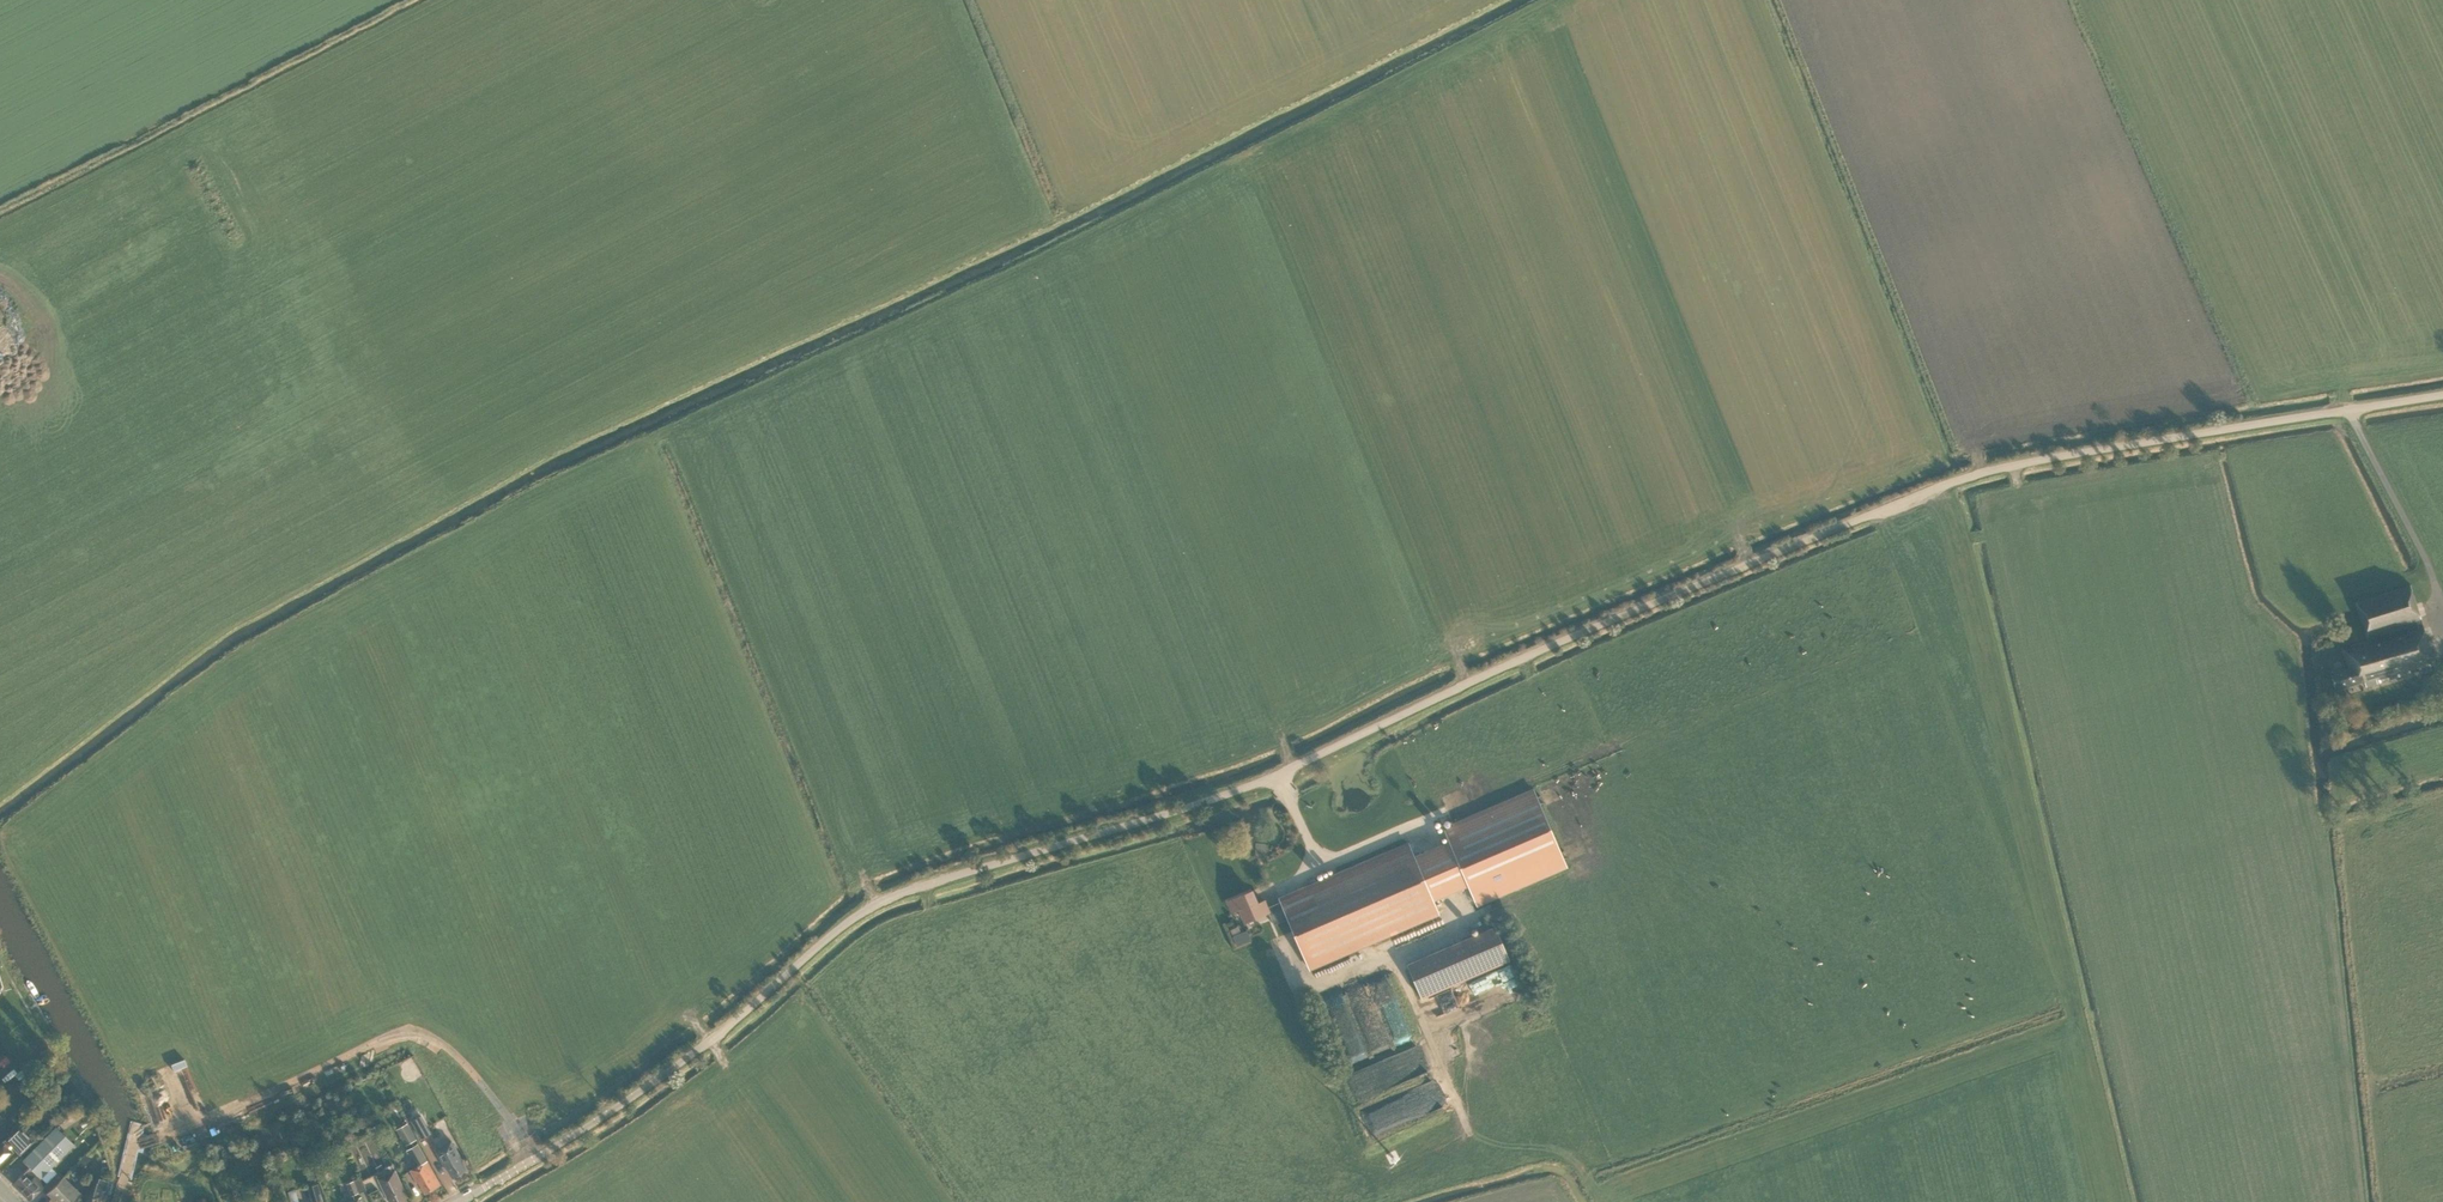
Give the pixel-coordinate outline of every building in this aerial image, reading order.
[(1927,514),(1922,516),(1928,530),(1934,527),(1927,514)] [(2435,663),(2411,584),(2356,602),(2368,641),(2341,649),(2347,668),(2330,673),(2336,690),(2363,681),(2364,683),(2365,686),(2435,663)] [(1566,865),(1534,791),(1444,829),(1449,842),(1414,857),(1433,900),(1468,884),(1476,904),(1566,865)] [(1414,857),(1409,844),(1280,900),(1280,901),(1267,907),(1264,900),(1257,903),(1251,891),(1228,901),(1233,911),(1239,909),(1245,922),(1268,912),(1273,924),(1287,918),(1309,968),(1438,912),(1433,900),(1414,857)] [(1237,947),(1252,940),(1247,929),(1241,932),(1238,926),(1230,929),(1233,936),(1232,936),(1237,947)] [(1510,960),(1495,927),(1407,964),(1421,997),(1510,960)] [(1371,1066),(1348,1074),(1357,1099),(1386,1089),(1380,1072),(1374,1074),(1371,1066)] [(31,1120),(35,1116),(30,1112),(26,1116),(31,1120)] [(411,1121),(421,1139),(432,1133),(421,1115),(411,1121)] [(397,1129),(406,1145),(417,1138),(407,1122),(397,1129)] [(2,1141),(0,1143),(0,1164),(12,1152),(7,1147),(9,1144),(19,1155),(33,1142),(18,1126),(2,1141)] [(73,1144),(55,1127),(22,1160),(28,1167),(11,1183),(29,1200),(46,1183),(40,1177),(73,1144)] [(463,1160),(452,1141),(436,1149),(444,1164),(446,1165),(453,1177),(467,1170),(462,1161),(463,1160)] [(440,1184),(418,1144),(408,1149),(417,1166),(410,1170),(417,1182),(419,1181),(425,1193),(440,1184)] [(85,1154),(79,1160),(84,1165),(90,1160),(85,1154)] [(395,1170),(378,1178),(388,1198),(390,1197),(392,1201),(408,1201),(403,1191),(405,1190),(395,1170)] [(102,1189),(105,1190),(107,1181),(90,1175),(82,1201),(98,1201),(102,1189)] [(80,1194),(63,1177),(46,1194),(51,1198),(47,1201),(72,1201),(80,1194)] [(367,1189),(361,1177),(347,1183),(352,1195),(367,1189)] [(318,1183),(309,1186),(313,1201),(323,1201),(318,1183)] [(296,1189),(288,1191),(290,1198),(298,1196),(296,1189)]
